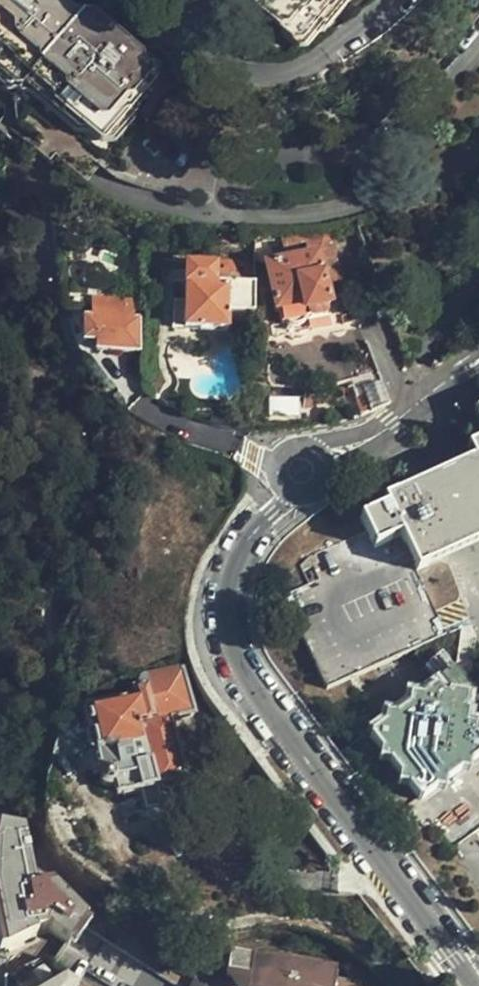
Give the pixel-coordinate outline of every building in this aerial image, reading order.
[(90,10),(83,18),(62,0),(0,0),(0,62),(25,84),(32,76),(105,141),(162,74),(152,65),(90,10)] [(343,0),(244,0),(299,49),(343,0)] [(342,279),(329,244),(314,249),(315,254),(263,267),(275,313),(278,313),(281,325),(284,326),(293,331),(299,330),(304,323),(326,317),(323,308),(329,306),(323,284),(342,279)] [(227,316),(253,316),(254,282),(214,282),(214,268),(186,269),(185,299),(173,300),(172,329),(227,331),(227,316)] [(138,355),(138,321),(80,321),(81,346),(94,346),(94,356),(138,355)] [(370,411),(389,404),(383,388),(361,396),(367,412),(370,411)] [(475,421),(463,426),(471,443),(478,439),(478,431),(475,421)] [(475,457),(478,467),(478,443),(471,447),(475,457)] [(455,466),(437,473),(418,481),(384,495),(387,502),(399,533),(415,571),(446,557),(466,548),(478,542),(478,467),(475,457),(455,466)] [(399,533),(387,502),(359,514),(364,528),(371,545),(399,533)] [(115,799),(142,793),(164,788),(185,783),(179,757),(170,720),(193,716),(182,670),(142,680),(138,686),(129,689),(131,699),(85,709),(90,732),(87,736),(86,741),(86,745),(89,749),(91,752),(96,754),(100,774),(98,778),(98,783),(99,788),(103,791),(108,791),(113,789),(115,799)] [(464,724),(445,724),(444,700),(431,693),(365,739),(411,805),(478,758),(478,744),(464,724)] [(445,724),(464,724),(463,695),(444,695),(444,700),(445,724)] [(164,788),(142,793),(147,811),(168,805),(164,788)] [(161,985),(189,985),(196,971),(95,910),(86,921),(49,894),(30,896),(19,845),(0,842),(0,941),(6,960),(6,950),(44,936),(65,951),(77,933),(161,985)] [(52,969),(68,978),(66,984),(68,985),(161,985),(77,933),(65,951),(52,969)] [(199,966),(196,971),(189,985),(340,985),(334,985),(334,970),(232,956),(199,966)] [(52,969),(37,985),(68,985),(66,984),(68,978),(52,969)]
